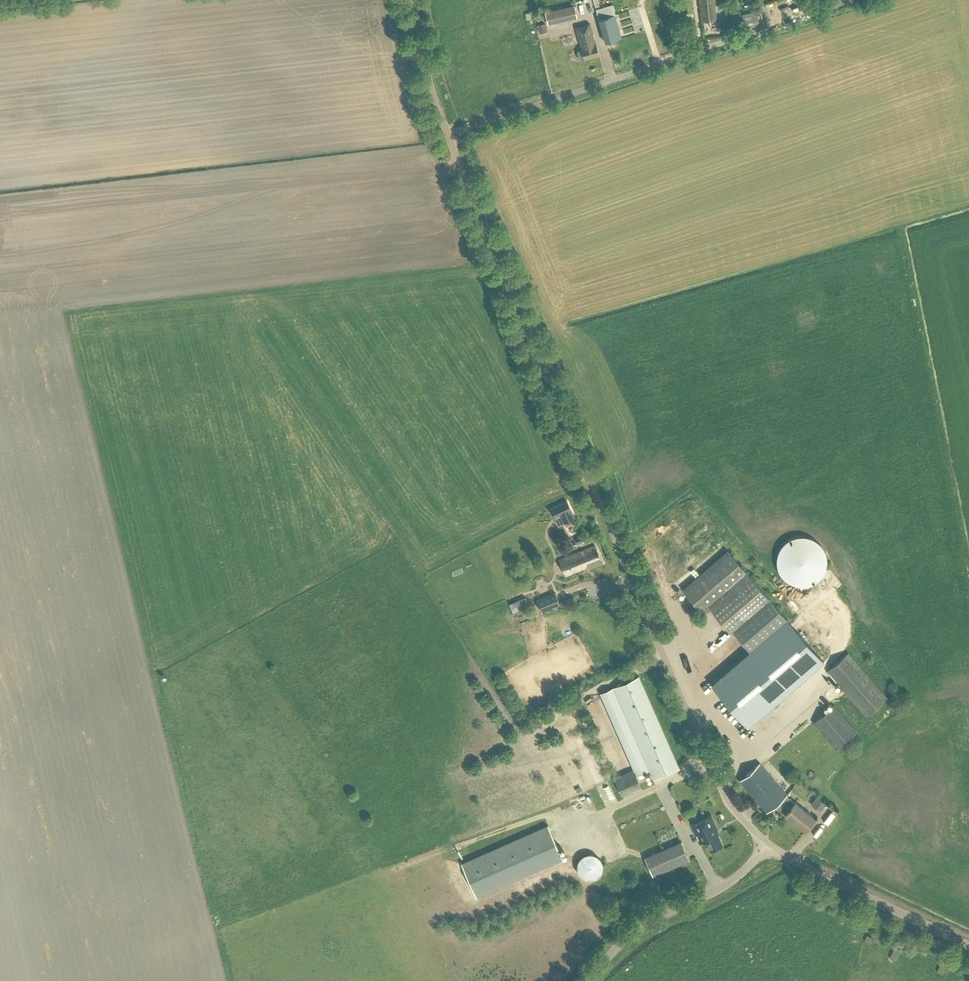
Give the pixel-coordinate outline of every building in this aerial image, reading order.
[(680,12),(681,12),(690,11),(689,0),(679,0),(680,12)] [(700,21),(715,20),(714,11),(713,11),(712,7),(714,7),(713,0),(697,0),(700,21)] [(548,23),(577,16),(574,4),(545,11),(548,23)] [(613,4),(596,8),(604,42),(619,38),(619,37),(618,35),(613,15),(614,14),(615,14),(613,4)] [(733,30),(745,28),(743,13),(730,15),(733,30)] [(727,17),(719,18),(721,26),(728,25),(727,17)] [(583,58),(597,54),(589,22),(575,25),(580,48),(576,49),(576,51),(577,57),(578,58),(583,57),(583,58)] [(545,24),(537,26),(538,34),(547,32),(545,24)] [(556,506),(551,509),(555,517),(560,515),(564,523),(571,519),(575,517),(571,509),(567,501),(563,503),(556,506)] [(578,543),(585,540),(583,534),(575,537),(578,543)] [(800,585),(803,585),(807,585),(811,583),(814,582),(817,580),(819,578),(821,576),(823,573),(825,570),(826,567),(826,564),(827,561),(827,558),(826,556),(826,553),(825,551),(824,549),(822,546),(821,545),(819,543),(818,541),(815,539),(812,538),(810,537),(807,536),(804,535),(801,535),(799,535),(797,536),(794,536),(791,538),(789,539),(786,541),(783,543),(781,545),(780,547),(779,550),(778,553),(777,556),(777,558),(777,561),(777,563),(777,566),(778,568),(779,570),(780,573),(781,575),(783,577),(786,580),(788,581),(791,583),(794,584),(797,585),(800,585)] [(678,542),(682,548),(691,543),(688,537),(678,542)] [(588,568),(602,563),(594,545),(559,559),(565,575),(585,567),(584,565),(586,564),(588,568)] [(662,554),(667,560),(678,552),(673,546),(662,554)] [(711,608),(749,575),(727,549),(681,589),(703,615),(711,608)] [(732,630),(770,598),(749,575),(711,608),(731,632),(732,630)] [(563,590),(556,594),(560,600),(567,596),(563,590)] [(541,611),(560,603),(555,591),(536,599),(541,611)] [(770,598),(732,630),(750,650),(787,618),(770,598)] [(751,651),(712,684),(749,726),(824,660),(787,618),(769,635),(751,650),(751,651)] [(887,697),(865,671),(851,656),(848,652),(833,665),(826,671),(835,681),(836,683),(838,685),(840,687),(840,688),(852,702),(865,716),(887,697)] [(633,769),(636,775),(649,769),(653,778),(680,766),(640,676),(600,693),(633,769)] [(845,718),(841,712),(837,708),(834,704),(813,722),(820,731),(831,743),(836,749),(840,746),(857,731),(845,718)] [(795,801),(786,794),(787,793),(761,764),(741,782),(767,811),(773,805),(781,811),(782,811),(805,829),(815,816),(795,800),(795,801)] [(633,769),(616,776),(613,777),(621,795),(641,786),(636,775),(633,769)] [(816,796),(811,803),(819,810),(825,803),(816,796)] [(717,830),(711,816),(691,825),(698,842),(705,839),(710,850),(722,845),(716,830),(717,830)] [(461,861),(475,894),(562,857),(547,824),(476,855),(474,856),(461,861)] [(653,876),(690,860),(682,842),(645,857),(653,876)] [(590,878),(592,878),(594,878),(596,877),(597,876),(599,874),(600,873),(601,871),(602,869),(602,867),(603,865),(602,863),(602,861),(601,859),(600,858),(599,856),(597,855),(596,854),(594,853),(592,853),(590,852),(588,853),(586,853),(584,854),(582,855),(581,856),(579,858),(578,860),(577,861),(577,863),(577,865),(577,867),(577,869),(578,871),(579,873),(581,874),(582,876),(584,877),(586,878),(588,878),(590,878)]
